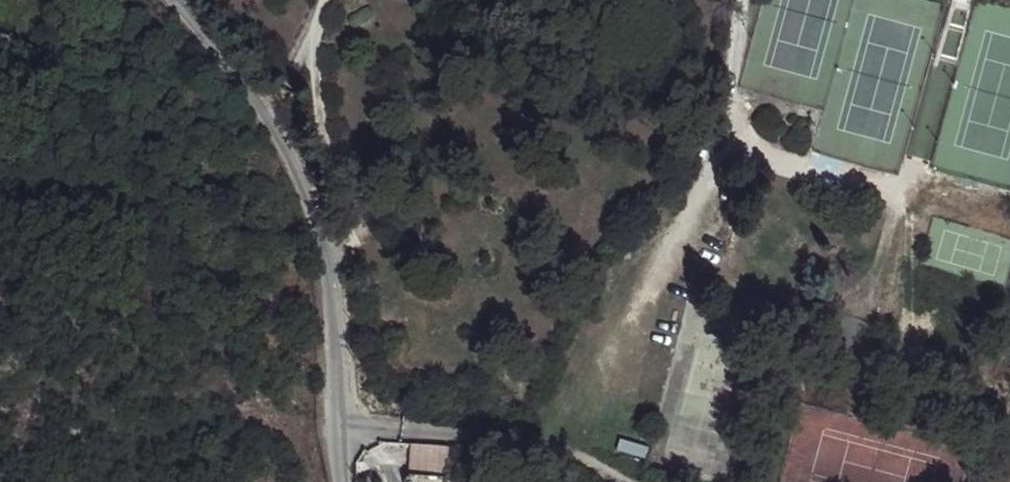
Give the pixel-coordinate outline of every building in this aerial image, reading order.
[(412,443),(410,474),(445,476),(448,446),(412,443)]
